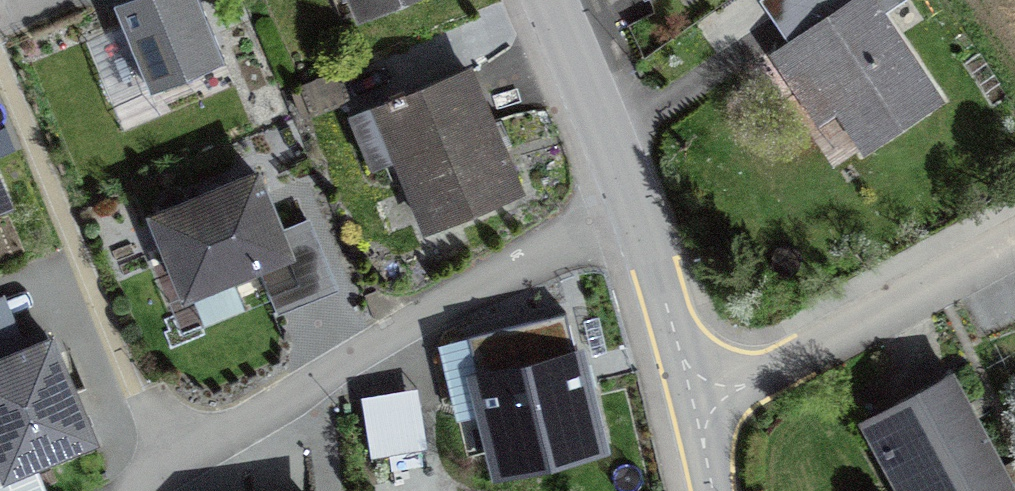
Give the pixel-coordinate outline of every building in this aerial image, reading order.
[(234,63),(207,0),(142,0),(121,9),(158,96),(234,63)] [(408,0),(359,0),(365,15),(408,0)] [(948,95),(882,5),(888,0),(803,0),(818,19),(774,52),(855,163),(948,95)] [(436,229),(536,189),(485,62),(384,102),(436,229)] [(22,204),(0,149),(0,213),(22,204)] [(194,292),(308,250),(277,166),(163,208),(194,292)] [(104,434),(62,328),(27,342),(5,288),(0,290),(0,446),(10,472),(104,434)] [(453,446),(561,420),(542,343),(500,353),(491,316),(393,340),(404,388),(437,380),(453,446)] [(872,430),(904,490),(1009,490),(954,387),(872,430)]
